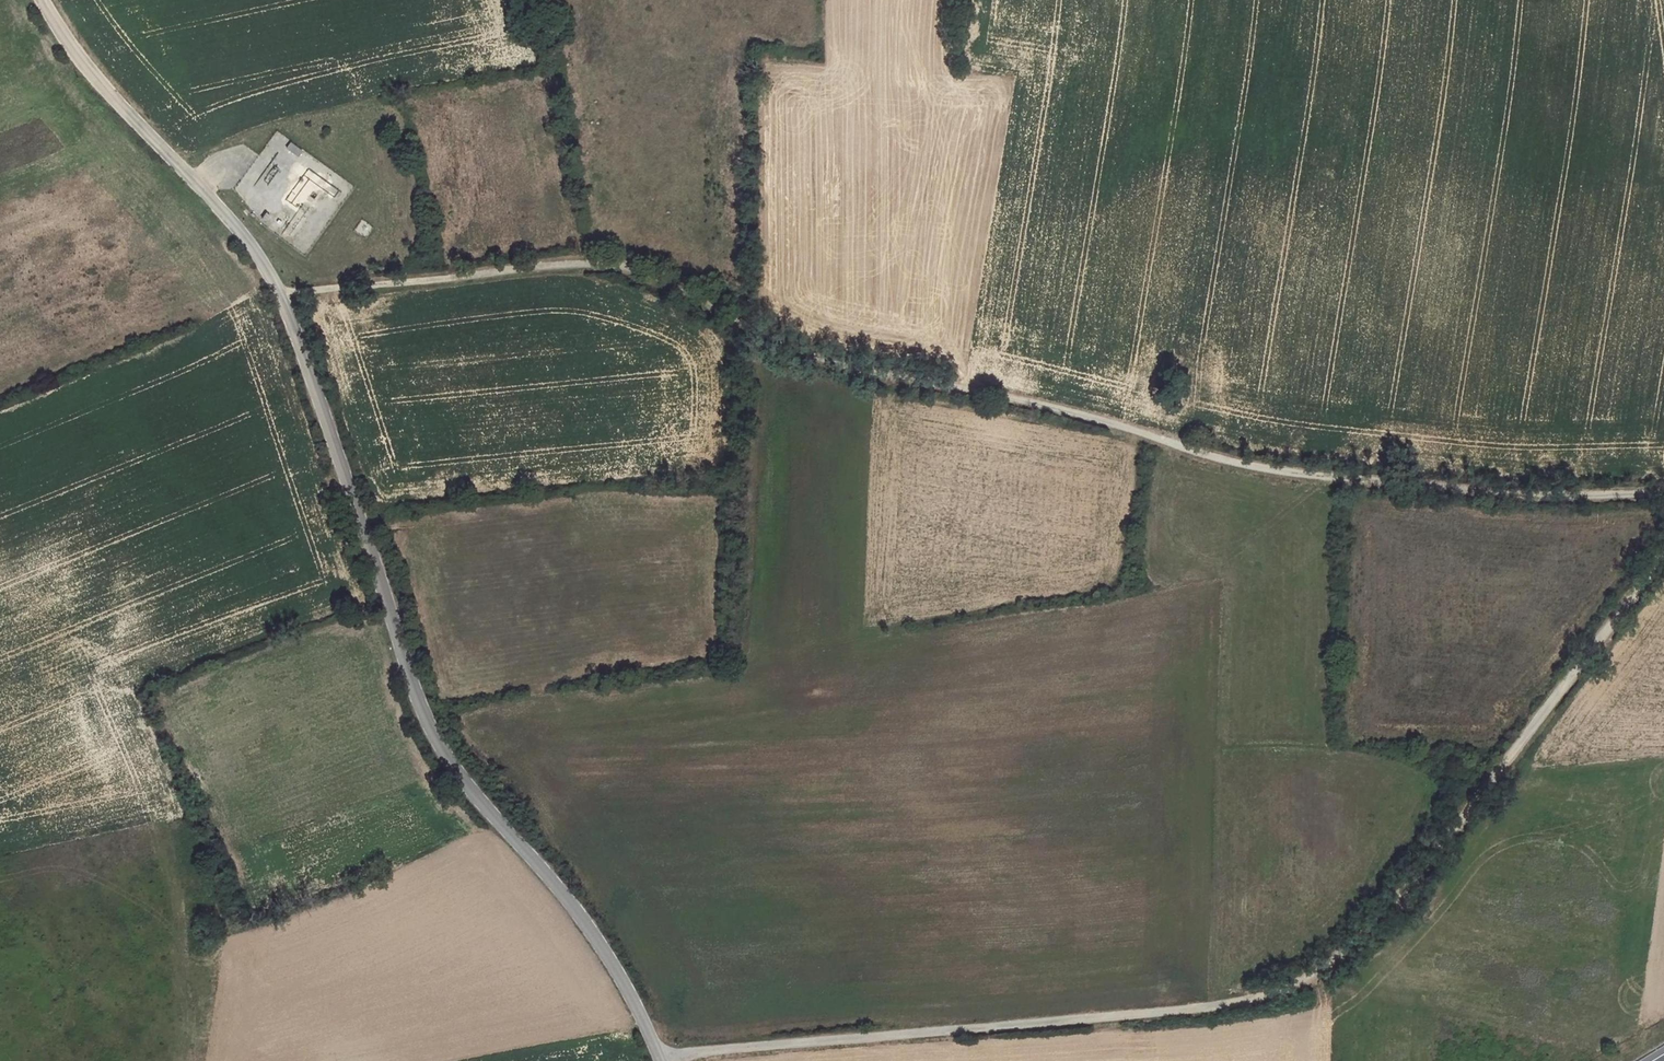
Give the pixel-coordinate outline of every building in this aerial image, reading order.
[(302,151),(290,142),(286,148),(298,157),(302,151)]
